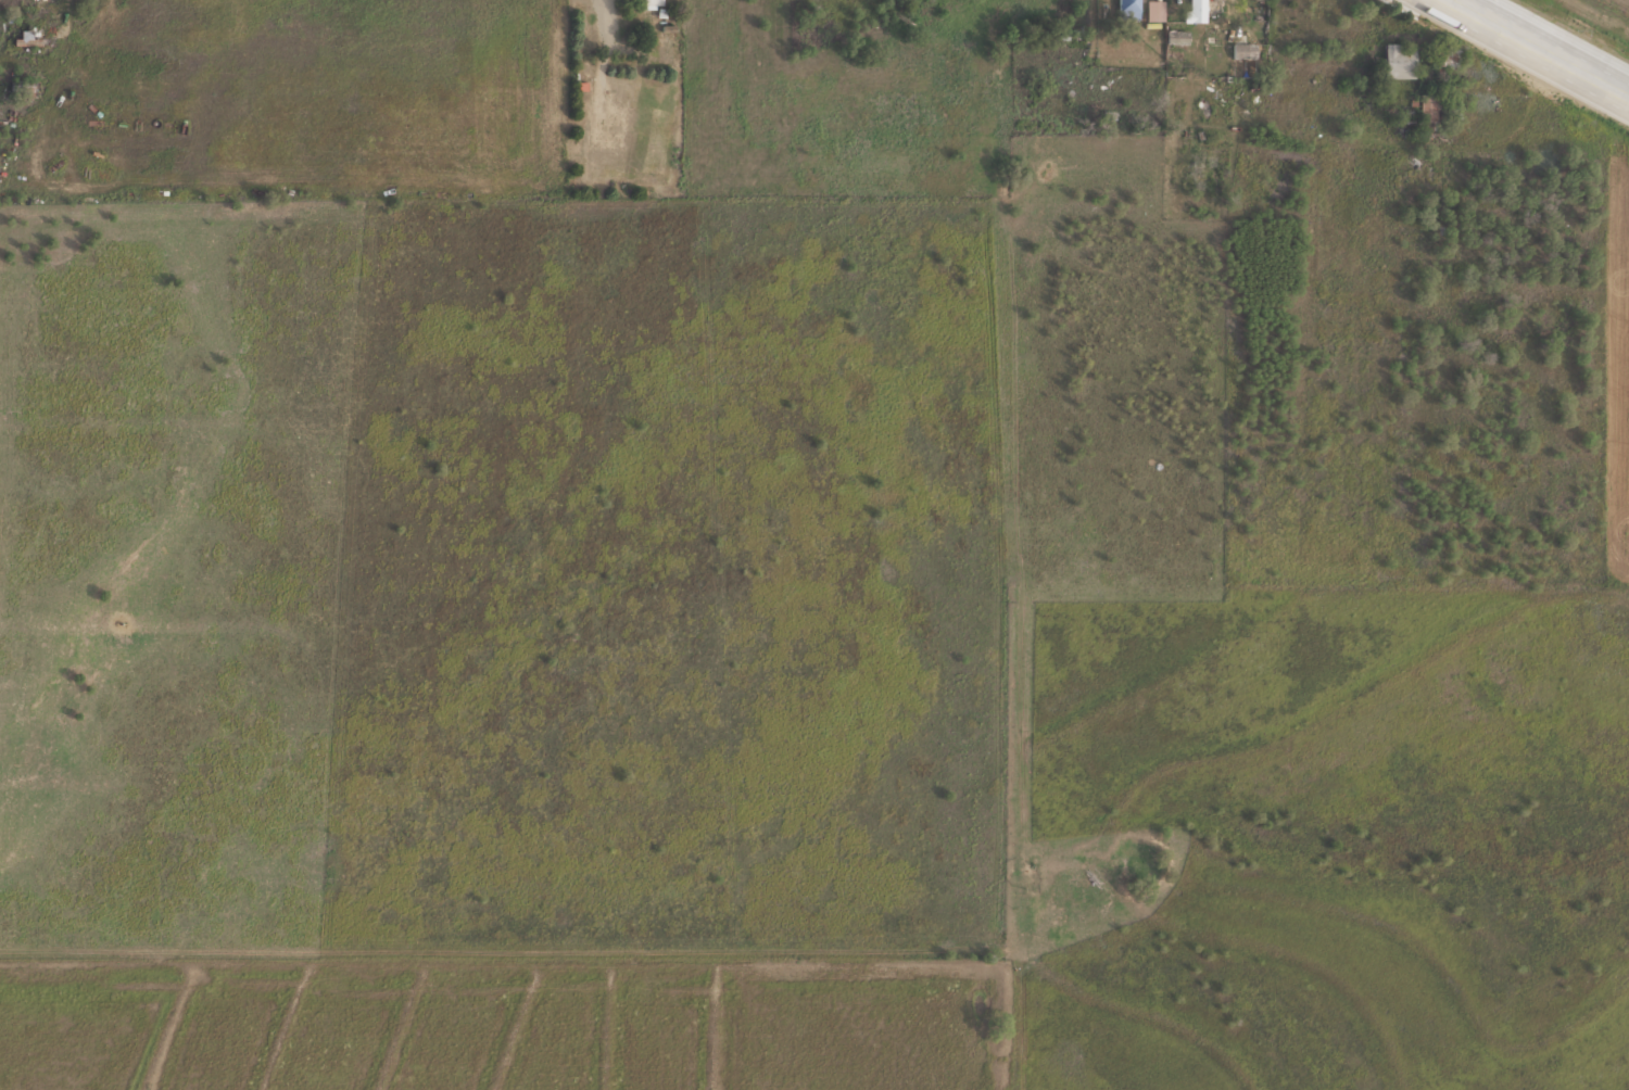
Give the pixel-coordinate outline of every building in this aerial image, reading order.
[(1117,18),(1139,18),(1139,0),(1117,0),(1117,18)] [(1206,0),(1190,0),(1190,9),(1183,9),(1183,22),(1206,22),(1206,0)] [(1254,43),(1232,43),(1232,60),(1254,60),(1254,43)] [(1414,78),(1414,43),(1383,43),(1383,78),(1414,78)] [(1438,93),(1420,93),(1420,121),(1438,121),(1438,93)]
